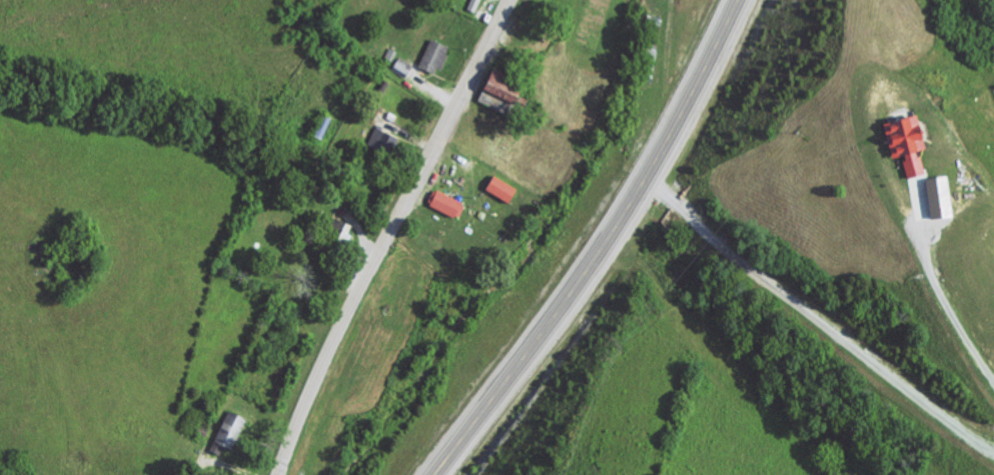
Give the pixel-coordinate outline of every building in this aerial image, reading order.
[(466,9),(474,12),(480,0),(470,0),(466,9)] [(447,45),(429,38),(417,66),(435,74),(447,45)] [(391,68),(403,76),(410,65),(398,57),(391,68)] [(511,100),(516,87),(499,82),(502,74),(487,69),(480,89),(511,100)] [(501,100),(483,92),(480,100),(497,108),(501,100)] [(888,156),(900,154),(905,177),(921,173),(916,149),(921,148),(914,114),(881,121),(888,156)] [(395,136),(374,127),(367,144),(388,153),(395,136)] [(484,188),(507,202),(515,188),(492,174),(484,188)] [(949,215),(946,175),(925,177),(928,217),(949,215)] [(428,205),(457,217),(463,202),(434,189),(428,205)] [(916,219),(929,217),(927,205),(914,207),(916,219)] [(244,417),(226,410),(209,450),(218,454),(223,444),(231,448),(244,417)]
